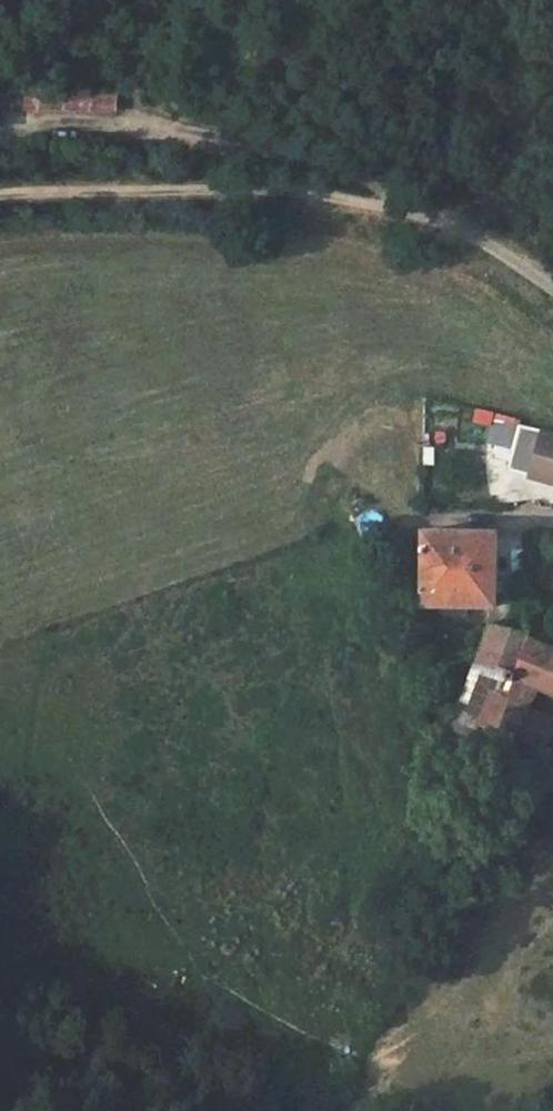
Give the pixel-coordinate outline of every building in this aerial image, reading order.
[(107,82),(26,86),(27,106),(109,102),(107,82)] [(521,425),(522,419),(502,415),(499,414),(498,420),(521,425)] [(515,447),(521,425),(498,420),(493,442),(515,447)] [(521,425),(515,447),(509,469),(552,482),(552,433),(543,430),(521,425)] [(498,533),(427,531),(427,541),(426,554),(426,567),(498,569),(498,533)] [(498,569),(426,567),(426,603),(438,604),(468,604),(497,605),(498,569)] [(468,616),(468,604),(438,604),(438,615),(468,616)] [(538,632),(539,613),(527,612),(527,627),(532,629),(538,632)] [(516,672),(529,637),(530,634),(493,624),(480,657),(479,662),(509,673),(508,676),(511,679),(514,671),(516,672)] [(532,629),(530,634),(529,637),(516,672),(514,671),(511,679),(515,680),(516,676),(540,686),(552,692),(552,638),(538,632),(532,629)] [(509,673),(479,662),(471,682),(490,690),(508,697),(515,680),(511,679),(508,676),(509,673)] [(538,692),(540,686),(516,676),(515,680),(508,697),(532,707),(538,692)] [(480,715),(490,690),(471,682),(457,720),(463,722),(468,710),(480,715)] [(552,693),(552,692),(540,686),(538,692),(551,698),(552,693)] [(468,710),(463,722),(493,734),(508,697),(490,690),(480,715),(468,710)] [(508,697),(493,734),(509,741),(532,707),(508,697)]
